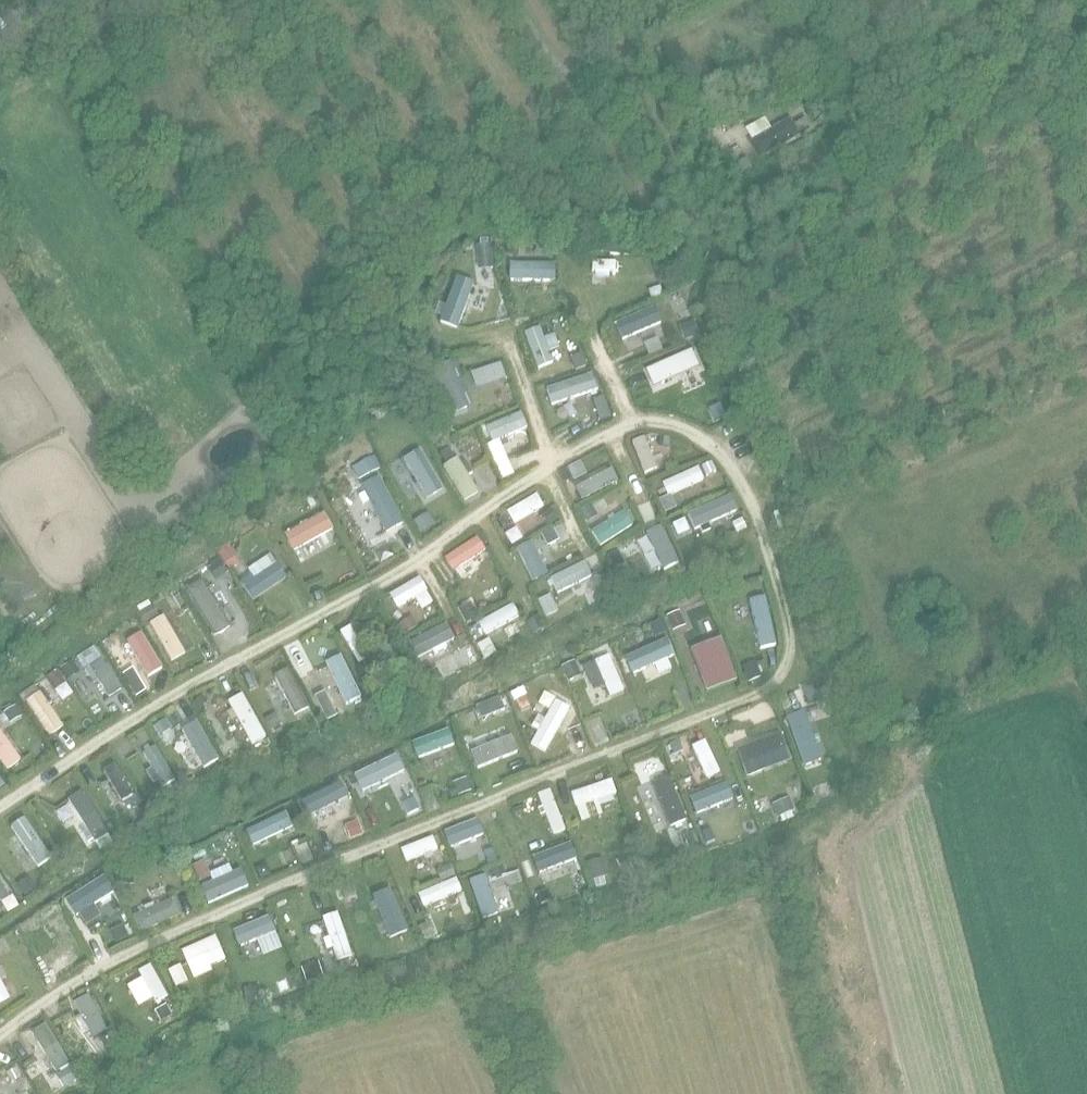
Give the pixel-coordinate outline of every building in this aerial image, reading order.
[(791,119),(748,143),(758,159),(799,136),(798,134),(810,128),(804,119),(794,125),(791,119)] [(517,241),(508,241),(508,246),(508,254),(517,254),(517,246),(517,241)] [(483,244),(479,245),(479,247),(479,256),(492,256),(492,245),(492,244),(488,244),(483,244)] [(660,250),(651,253),(651,255),(656,270),(665,267),(661,255),(660,250)] [(640,263),(592,270),(594,281),(641,273),(640,263)] [(549,266),(515,265),(515,278),(549,279),(549,266)] [(475,287),(460,281),(444,324),(459,330),(475,287)] [(657,309),(619,326),(625,340),(664,323),(657,309)] [(695,322),(682,326),(686,339),(699,335),(695,322)] [(544,328),(528,334),(540,369),(556,363),(552,352),(562,348),(558,335),(548,339),(544,328)] [(580,353),(569,357),(575,370),(585,366),(580,353)] [(676,357),(636,376),(642,388),(682,369),(676,357)] [(703,369),(696,371),(699,382),(715,378),(710,358),(701,361),(703,369)] [(432,371),(451,418),(472,409),(454,363),(432,371)] [(499,363),(470,373),(475,388),(504,379),(499,363)] [(596,375),(548,390),(554,406),(601,390),(596,375)] [(421,404),(410,413),(419,424),(429,416),(421,404)] [(607,407),(598,410),(602,420),(611,417),(607,407)] [(523,414),(489,429),(496,443),(530,429),(523,414)] [(660,437),(658,445),(669,447),(670,438),(660,437)] [(660,470),(647,439),(635,443),(648,475),(660,470)] [(400,460),(426,502),(446,490),(419,448),(400,460)] [(374,456),(354,467),(360,478),(380,467),(374,456)] [(461,459),(447,468),(468,503),(482,494),(461,459)] [(506,460),(495,465),(501,479),(513,474),(506,460)] [(713,462),(702,466),(706,476),(717,471),(713,462)] [(568,467),(560,472),(565,481),(573,476),(568,467)] [(617,469),(578,490),(586,503),(624,483),(617,469)] [(702,469),(666,484),(671,496),(707,481),(702,469)] [(358,488),(383,532),(403,521),(378,477),(358,488)] [(540,496),(510,513),(517,525),(547,507),(540,496)] [(733,498),(692,515),(698,530),(739,512),(733,498)] [(590,504),(580,510),(586,519),(596,513),(590,504)] [(551,509),(542,514),(548,524),(557,519),(551,509)] [(427,513),(415,520),(422,531),(434,525),(427,513)] [(628,513),(595,534),(604,547),(636,527),(628,513)] [(327,514),(287,536),(296,552),(336,530),(327,514)] [(742,519),(732,524),(735,529),(737,533),(746,528),(747,528),(745,524),(742,519)] [(553,527),(542,533),(547,544),(558,538),(553,527)] [(680,561),(665,530),(653,536),(668,567),(680,561)] [(480,538),(447,559),(455,572),(488,551),(480,538)] [(226,543),(217,549),(231,569),(239,564),(226,543)] [(546,575),(529,548),(518,554),(534,582),(546,575)] [(617,552),(608,558),(615,569),(624,563),(617,552)] [(255,603),(289,579),(272,555),(253,568),(260,578),(257,580),(253,575),(242,583),(255,603)] [(213,566),(210,568),(217,579),(227,572),(218,557),(211,562),(213,566)] [(587,563),(554,580),(561,595),(595,578),(587,563)] [(430,592),(422,578),(392,596),(400,610),(430,592)] [(234,629),(205,580),(188,590),(217,639),(234,629)] [(612,582),(603,586),(607,592),(608,595),(617,591),(615,588),(612,582)] [(742,638),(770,592),(755,583),(728,629),(742,638)] [(152,604),(140,611),(147,622),(158,614),(152,604)] [(471,604),(459,610),(465,623),(477,617),(471,604)] [(516,606),(481,625),(487,636),(522,617),(516,606)] [(680,610),(667,616),(668,618),(673,629),(686,624),(681,612),(680,610)] [(188,655),(166,617),(152,625),(174,663),(188,655)] [(412,617),(401,624),(406,633),(417,626),(412,617)] [(536,618),(527,622),(531,630),(532,633),(541,629),(540,625),(536,618)] [(660,620),(651,624),(652,627),(656,637),(666,633),(661,622),(660,620)] [(449,626),(415,644),(422,657),(456,638),(449,626)] [(354,627),(342,633),(361,666),(373,660),(354,627)] [(157,659),(139,630),(128,637),(145,666),(157,659)] [(634,671),(675,652),(669,639),(628,658),(634,671)] [(725,640),(695,652),(711,693),(741,682),(725,640)] [(608,641),(594,648),(595,650),(597,654),(598,656),(612,649),(611,647),(609,643),(608,641)] [(628,693),(612,656),(597,663),(613,700),(628,693)] [(364,699),(343,657),(328,665),(349,707),(364,699)] [(124,690),(105,659),(92,668),(111,699),(124,690)] [(73,661),(62,668),(70,678),(80,671),(73,661)] [(575,661),(563,667),(564,670),(570,681),(582,675),(577,664),(575,661)] [(756,662),(744,667),(750,681),(761,676),(756,662)] [(133,668),(123,674),(136,696),(146,690),(133,668)] [(437,669),(429,673),(432,679),(434,682),(442,677),(441,674),(437,669)] [(57,670),(47,678),(55,690),(65,682),(57,670)] [(310,711),(290,671),(277,678),(297,718),(310,711)] [(524,687),(512,693),(516,701),(518,700),(527,696),(528,695),(524,687)] [(42,692),(27,702),(51,738),(66,728),(51,705),(55,703),(48,693),(44,695),(42,692)] [(324,692),(314,697),(326,720),(336,715),(324,692)] [(268,738),(245,695),(231,703),(254,746),(268,738)] [(527,696),(518,700),(523,711),(532,707),(527,696)] [(501,697),(489,702),(491,706),(492,710),(494,715),(506,710),(503,702),(501,698),(501,697)] [(548,753),(572,710),(558,702),(547,721),(541,717),(534,729),(541,733),(534,745),(548,753)] [(15,707),(5,712),(10,723),(21,717),(15,707)] [(274,714),(265,719),(270,729),(280,724),(274,714)] [(805,720),(793,724),(807,765),(819,761),(814,746),(819,744),(816,733),(810,735),(805,720)] [(214,754),(196,723),(183,730),(201,761),(214,754)] [(0,729),(0,759),(10,772),(24,762),(0,729)] [(451,731),(414,744),(420,760),(457,746),(451,731)] [(740,751),(746,767),(791,750),(785,734),(740,751)] [(522,754),(515,738),(473,754),(480,771),(522,754)] [(677,741),(669,744),(674,754),(682,750),(677,741)] [(723,774),(708,742),(695,748),(710,780),(723,774)] [(177,781),(157,748),(146,755),(165,788),(177,781)] [(181,762),(174,769),(180,775),(187,768),(181,762)] [(398,763),(358,780),(364,795),(404,778),(398,763)] [(136,796),(117,765),(105,772),(124,803),(136,796)] [(467,778),(454,783),(459,795),(472,790),(467,778)] [(691,822),(673,779),(656,786),(674,829),(691,822)] [(615,781),(574,795),(584,823),(606,816),(603,806),(616,802),(614,797),(619,795),(615,781)] [(349,782),(342,785),(346,793),(353,790),(349,782)] [(830,782),(820,786),(825,798),(835,794),(830,782)] [(700,812),(734,798),(728,785),(695,799),(700,812)] [(153,790),(143,795),(152,810),(161,806),(153,790)] [(568,831),(553,791),(540,796),(556,836),(568,831)] [(112,836),(84,793),(70,802),(98,845),(112,836)] [(343,794),(310,808),(316,821),(349,807),(343,794)] [(790,799),(773,805),(778,817),(794,810),(790,799)] [(522,807),(513,810),(516,818),(525,815),(522,807)] [(288,813),(248,833),(255,848),(296,828),(288,813)] [(370,818),(367,826),(379,831),(382,823),(370,818)] [(141,823),(136,826),(146,838),(155,831),(147,820),(146,819),(141,823)] [(52,859),(27,821),(14,830),(39,867),(52,859)] [(496,857),(482,822),(468,828),(482,862),(496,857)] [(694,832),(684,835),(691,852),(700,848),(694,832)] [(436,838),(403,851),(408,864),(426,857),(428,862),(436,858),(434,854),(441,851),(436,838)] [(575,844),(540,857),(545,870),(580,858),(575,844)] [(464,846),(454,850),(458,860),(468,857),(464,846)] [(71,854),(69,868),(75,869),(82,870),(83,864),(84,856),(71,854)] [(603,859),(588,864),(593,880),(608,876),(603,859)] [(204,861),(193,866),(200,881),(211,876),(204,861)] [(268,864),(257,869),(262,880),(272,875),(268,864)] [(451,866),(439,871),(444,882),(456,876),(451,866)] [(503,867),(491,871),(494,881),(507,877),(503,867)] [(132,870),(117,870),(117,884),(132,884),(132,870)] [(245,873),(203,892),(210,907),(252,888),(245,873)] [(0,878),(0,905),(12,899),(0,878)] [(28,878),(17,885),(26,897),(36,890),(28,878)] [(459,880),(421,896),(426,909),(464,893),(459,880)] [(109,881),(76,902),(83,914),(104,900),(106,904),(113,900),(111,896),(116,893),(109,881)] [(350,883),(340,888),(344,898),(355,893),(350,883)] [(546,890),(537,894),(541,902),(549,899),(546,890)] [(400,894),(383,899),(396,941),(413,936),(400,894)] [(178,900),(135,919),(143,936),(185,917),(178,900)] [(56,907),(46,914),(51,923),(62,917),(56,907)] [(355,957),(340,914),(324,920),(331,939),(326,941),(329,952),(335,950),(339,963),(355,957)] [(272,918),(236,934),(242,949),(279,934),(272,918)] [(429,923),(420,928),(426,940),(435,936),(429,923)] [(123,926),(112,931),(117,943),(128,938),(123,926)] [(228,960),(218,938),(184,953),(190,965),(207,957),(212,967),(228,960)] [(49,989),(82,967),(74,955),(60,965),(56,959),(44,967),(48,973),(41,977),(49,989)] [(319,963),(303,968),(307,981),(323,976),(319,963)] [(180,966),(170,971),(177,987),(188,981),(180,966)] [(170,998),(153,967),(141,973),(158,1005),(170,998)] [(0,1007),(13,1001),(0,975),(0,1007)] [(260,990),(246,991),(247,1008),(261,1007),(260,990)] [(110,1033),(91,997),(76,1004),(87,1025),(82,1029),(86,1037),(92,1033),(96,1041),(110,1033)] [(166,1006),(156,1011),(162,1021),(172,1016),(166,1006)] [(45,1025),(31,1033),(55,1073),(68,1065),(45,1025)] [(118,1043),(108,1049),(112,1057),(123,1051),(118,1043)] [(58,1074),(57,1075),(64,1087),(79,1078),(71,1066),(58,1074)] [(16,1069),(7,1074),(12,1082),(21,1077),(16,1069)]
